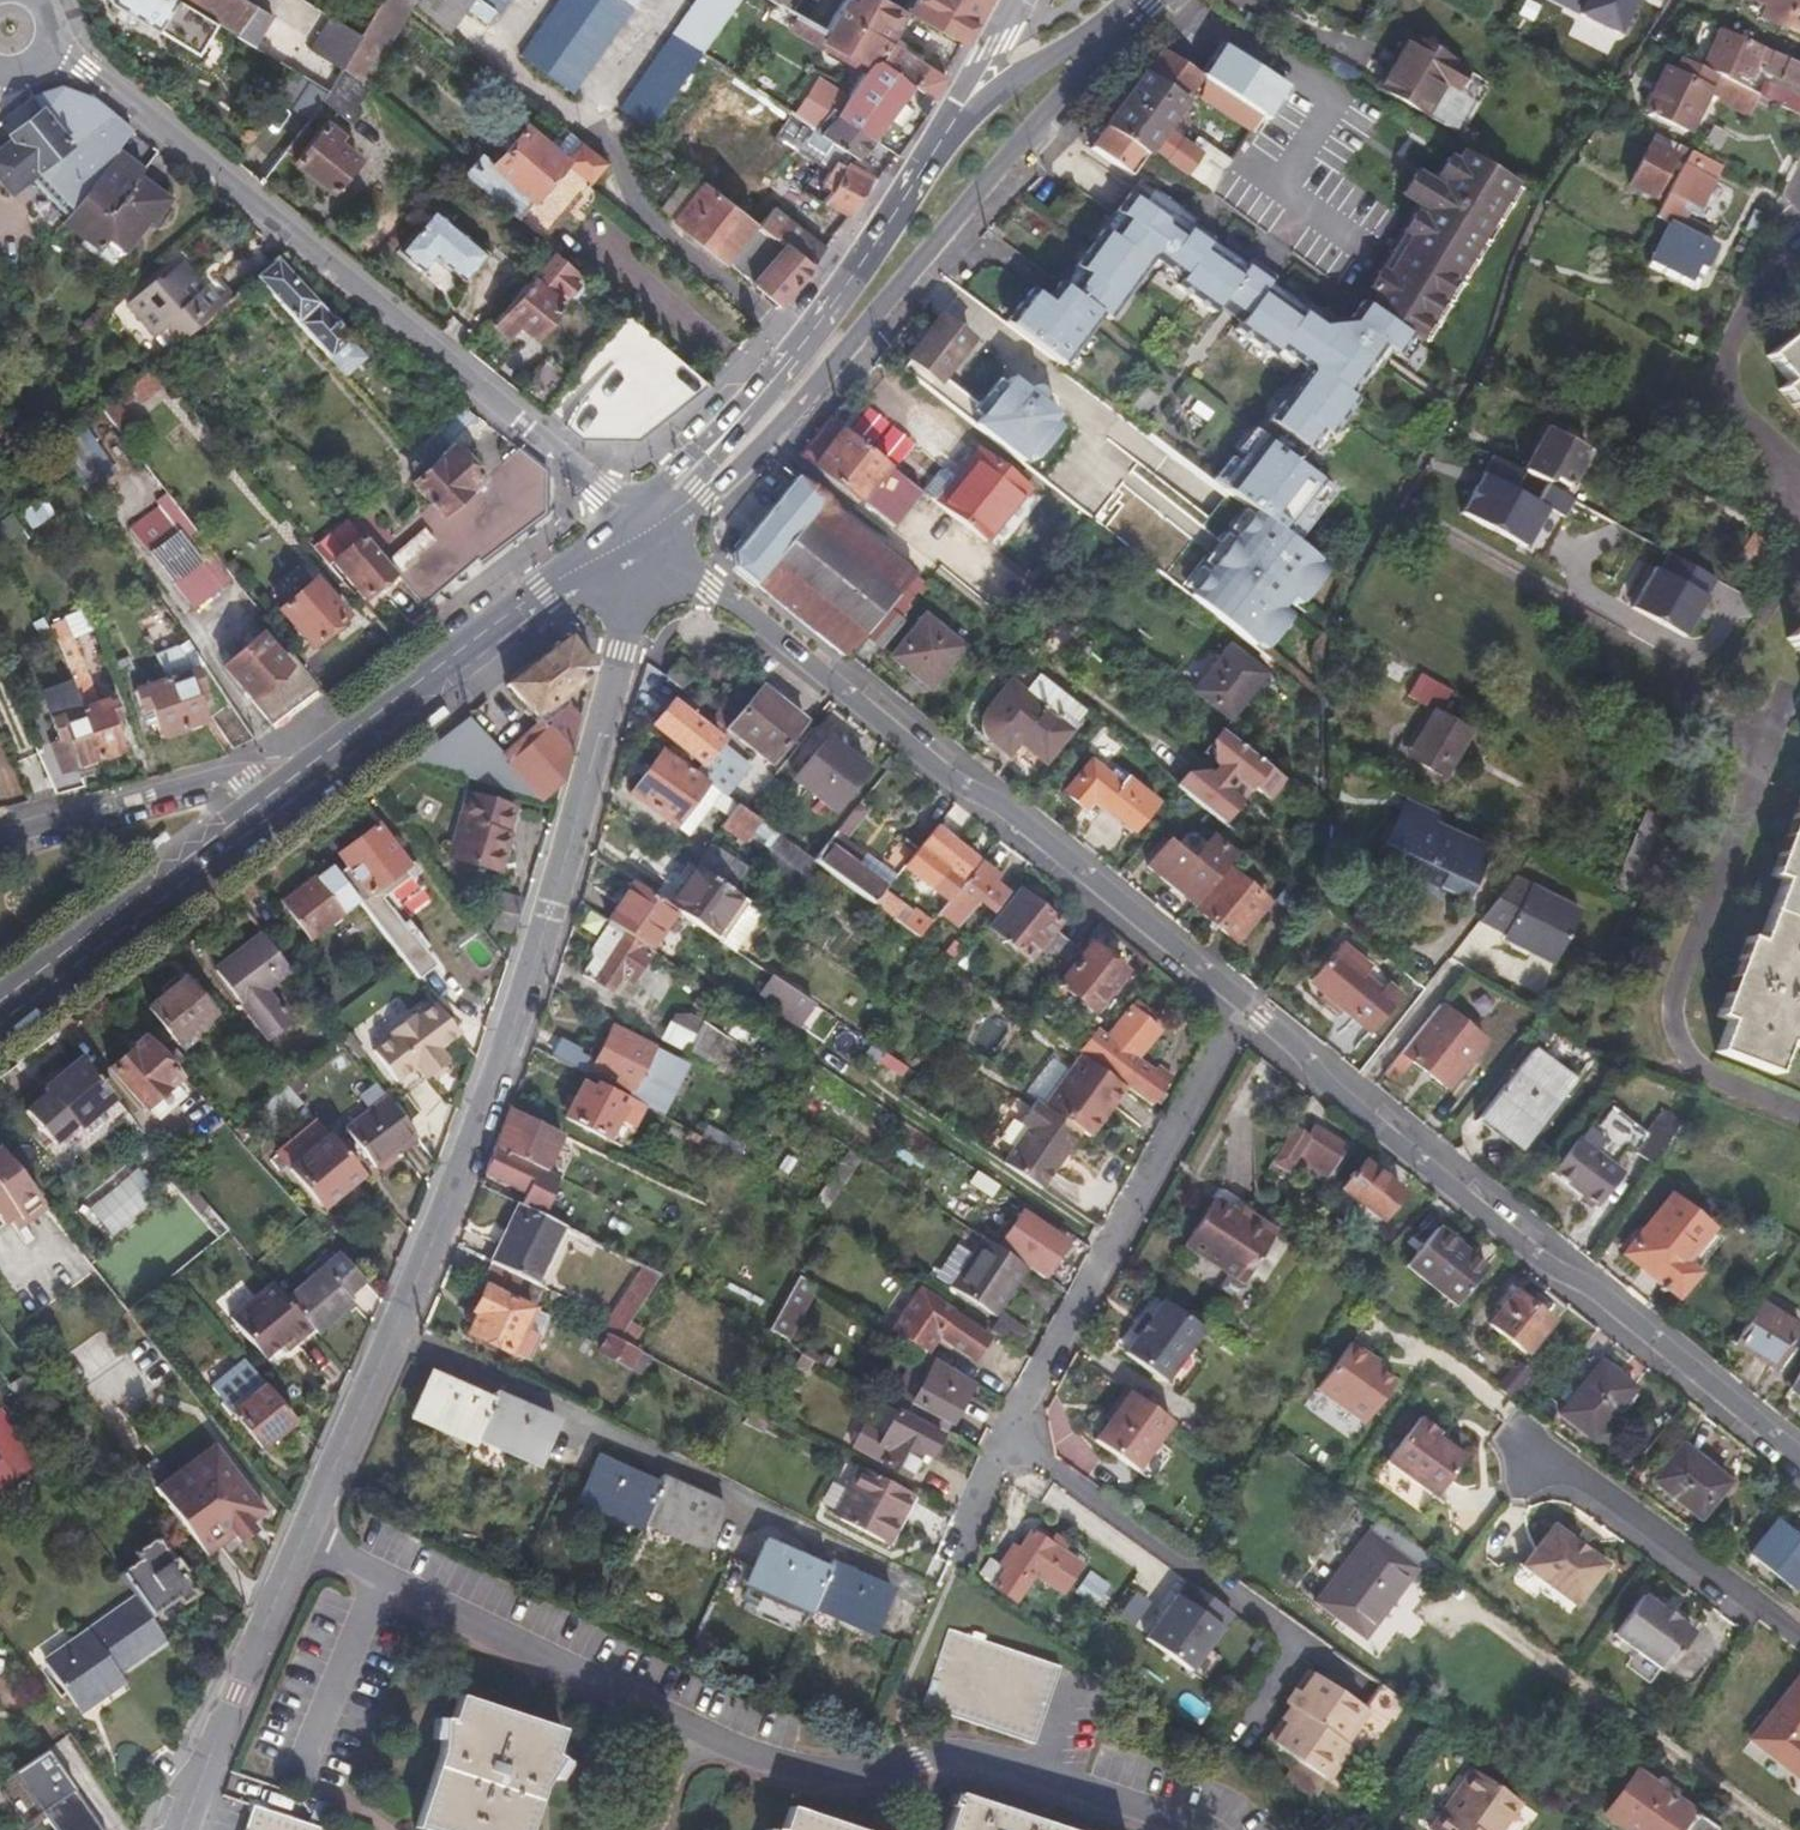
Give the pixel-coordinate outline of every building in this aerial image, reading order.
[(193,62),(217,25),(178,0),(101,0),(193,62)] [(217,25),(251,47),(269,18),(242,0),(178,0),(217,25)] [(407,0),(376,0),(358,35),(345,61),(340,70),(358,84),(379,48),(407,0)] [(446,30),(461,6),(488,24),(504,0),(410,0),(446,30)] [(521,54),(571,90),(630,4),(624,0),(557,0),(521,54)] [(670,31),(701,52),(737,0),(691,0),(670,31)] [(876,67),(890,43),(885,32),(898,11),(878,0),(845,0),(837,13),(824,34),(874,66),(876,67)] [(987,0),(912,0),(904,14),(961,45),(969,31),(987,0)] [(1619,33),(1636,0),(1557,0),(1619,33)] [(1765,6),(1762,15),(1799,30),(1799,0),(1751,0),(1765,6)] [(824,35),(824,34),(793,16),(779,38),(790,45),(787,49),(808,61),(824,35)] [(339,71),(340,70),(345,61),(358,35),(329,18),(308,52),(339,71)] [(1710,71),(1750,90),(1753,85),(1743,81),(1754,58),(1764,63),(1761,70),(1799,87),(1799,66),(1718,30),(1703,62),(1713,66),(1710,71)] [(648,129),(658,115),(701,52),(670,31),(618,109),(648,129)] [(1381,75),(1430,102),(1435,95),(1445,102),(1464,74),(1408,36),(1381,75)] [(876,67),(930,101),(945,78),(892,45),(890,43),(876,67)] [(1218,44),(1196,73),(1200,76),(1241,103),(1256,81),(1280,97),(1285,89),(1218,44)] [(1196,73),(1159,49),(1126,97),(1105,127),(1146,154),(1148,152),(1181,174),(1196,154),(1163,129),(1200,76),(1196,73)] [(873,135),(897,150),(930,101),(876,67),(874,66),(864,69),(844,97),(835,110),(873,135)] [(1761,95),(1758,94),(1750,90),(1710,71),(1700,66),(1691,84),(1665,73),(1647,111),(1687,129),(1706,90),(1721,98),(1720,103),(1751,116),(1761,95)] [(352,108),(364,89),(358,84),(340,70),(339,71),(330,85),(323,94),(315,106),(346,127),(358,113),(352,108)] [(1422,114),(1430,102),(1381,75),(1376,83),(1422,114)] [(830,107),(835,110),(844,97),(817,79),(793,115),(814,130),(830,107)] [(1264,119),(1280,97),(1256,81),(1241,103),(1259,116),(1264,119)] [(1775,102),(1778,103),(1783,92),(1764,83),(1758,94),(1761,95),(1775,102)] [(127,137),(131,132),(95,101),(60,89),(34,97),(31,99),(40,110),(44,115),(58,132),(96,183),(82,199),(115,234),(153,198),(135,181),(139,175),(119,156),(114,151),(127,137)] [(800,152),(830,172),(834,175),(838,169),(843,171),(847,167),(852,156),(857,159),(873,135),(835,110),(819,133),(835,144),(826,157),(806,143),(800,152)] [(61,223),(82,199),(96,183),(58,132),(44,115),(14,139),(17,141),(0,154),(0,188),(7,198),(30,181),(60,223),(61,223)] [(643,136),(650,142),(665,120),(658,115),(648,129),(643,136)] [(300,127),(283,151),(293,160),(291,163),(329,193),(356,160),(335,143),(341,137),(323,123),(311,136),(300,127)] [(1729,131),(1718,126),(1712,140),(1723,145),(1729,131)] [(1146,154),(1105,127),(1091,148),(1131,175),(1146,154)] [(544,242),(607,163),(581,141),(565,161),(525,129),(495,165),(482,155),(464,175),(544,242)] [(1678,155),(1688,159),(1694,148),(1660,131),(1632,180),(1656,193),(1678,155)] [(133,142),(127,137),(114,151),(119,156),(133,142)] [(1697,211),(1722,162),(1694,148),(1688,159),(1657,214),(1670,221),(1650,256),(1689,278),(1699,262),(1704,265),(1714,247),(1676,224),(1687,205),(1697,211)] [(1478,229),(1511,182),(1458,151),(1434,187),(1417,176),(1411,184),(1458,215),(1478,229)] [(819,217),(840,229),(853,214),(851,212),(869,178),(847,167),(843,171),(838,169),(834,175),(830,172),(824,182),(835,187),(819,217)] [(660,208),(676,220),(704,183),(688,171),(660,208)] [(729,203),(758,225),(771,209),(780,197),(752,177),(729,203)] [(675,222),(779,301),(811,264),(796,252),(775,235),(773,237),(758,225),(729,203),(704,183),(676,220),(675,222)] [(1356,296),(1352,294),(1338,313),(1328,318),(1323,321),(1304,308),(1298,315),(1261,290),(1269,279),(1249,264),(1239,274),(1201,246),(1207,238),(1175,215),(1181,207),(1155,187),(1148,195),(1132,184),(1115,208),(1122,215),(1107,233),(1140,258),(1142,259),(1151,259),(1176,278),(1172,282),(1210,311),(1215,305),(1236,321),(1232,328),(1269,356),(1273,351),(1292,365),(1300,356),(1307,360),(1307,367),(1310,370),(1302,380),(1341,410),(1353,394),(1347,390),(1376,351),(1382,344),(1388,349),(1403,329),(1398,326),(1356,296)] [(1458,215),(1411,184),(1406,192),(1423,204),(1411,220),(1443,242),(1461,254),(1478,229),(1458,215)] [(168,207),(156,196),(153,198),(115,234),(82,199),(61,223),(107,265),(149,223),(152,224),(168,207)] [(775,235),(796,252),(808,237),(771,209),(758,225),(773,237),(775,235)] [(462,278),(484,253),(431,211),(399,251),(422,269),(433,254),(462,278)] [(1443,242),(1411,220),(1394,243),(1444,277),(1461,254),(1443,242)] [(1080,269),(1066,286),(1101,313),(1105,316),(1120,297),(1114,291),(1140,258),(1107,233),(1100,227),(1072,263),(1080,269)] [(796,252),(811,264),(823,249),(808,237),(796,252)] [(1444,277),(1394,243),(1356,296),(1398,326),(1416,302),(1423,307),(1444,277)] [(584,275),(554,250),(491,324),(506,336),(516,325),(530,337),(558,305),(539,289),(546,280),(566,296),(584,275)] [(274,262),(256,278),(328,357),(347,341),(274,262)] [(128,308),(167,354),(188,336),(221,308),(206,290),(184,266),(170,277),(172,280),(160,290),(155,285),(128,308)] [(1066,286),(1057,280),(1045,295),(1032,286),(1004,320),(1061,364),(1101,313),(1066,286)] [(218,281),(206,290),(221,308),(232,298),(218,281)] [(1210,311),(1172,282),(1170,284),(1208,312),(1210,311)] [(1405,331),(1423,307),(1416,302),(1398,326),(1403,329),(1405,331)] [(639,435),(709,381),(624,309),(545,412),(579,440),(639,435)] [(908,359),(900,370),(1018,462),(1025,453),(1050,421),(1056,413),(1041,402),(1042,393),(1039,389),(1034,386),(1025,389),(1010,378),(988,403),(973,400),(943,376),(970,340),(941,316),(906,358),(908,359)] [(1268,357),(1269,356),(1232,328),(1230,329),(1268,357)] [(1774,349),(1793,377),(1783,384),(1799,408),(1799,330),(1774,349)] [(140,406),(166,384),(152,368),(127,390),(140,406)] [(1326,429),(1341,410),(1302,380),(1286,400),(1281,397),(1266,415),(1304,444),(1320,425),(1326,429)] [(1157,394),(1145,385),(1129,405),(1141,414),(1157,394)] [(133,400),(125,391),(115,399),(123,409),(133,400)] [(130,424),(111,402),(102,410),(113,424),(120,434),(130,424)] [(472,418),(459,405),(432,431),(443,443),(472,418)] [(58,448),(94,503),(123,477),(96,439),(113,424),(102,410),(58,448)] [(920,489),(831,418),(802,455),(893,528),(922,491),(920,489)] [(1058,428),(1050,421),(1025,453),(1033,460),(1058,428)] [(1592,450),(1550,427),(1525,470),(1547,481),(1551,477),(1571,487),(1592,450)] [(421,467),(443,449),(431,435),(410,454),(421,467)] [(1260,435),(1220,485),(1221,486),(1254,511),(1278,530),(1317,479),(1260,435)] [(476,562),(479,566),(544,514),(538,471),(512,450),(474,483),(449,453),(411,486),(438,517),(476,562)] [(934,472),(920,489),(922,491),(988,544),(1031,491),(980,451),(964,470),(961,468),(953,478),(945,471),(934,472)] [(1524,471),(1494,455),(1463,512),(1527,547),(1548,508),(1564,517),(1574,499),(1547,484),(1537,501),(1514,489),(1524,471)] [(919,572),(799,474),(730,555),(734,568),(845,659),(851,654),(919,572)] [(54,514),(43,498),(20,513),(31,530),(54,514)] [(194,528),(176,505),(133,542),(152,563),(194,528)] [(1315,563),(1318,560),(1278,530),(1254,511),(1187,595),(1250,645),(1254,640),(1279,609),(1289,596),(1315,563)] [(12,515),(0,523),(0,541),(3,545),(24,531),(12,515)] [(396,577),(422,607),(476,562),(438,517),(384,563),(396,577)] [(384,563),(347,520),(319,545),(365,601),(396,577),(384,563)] [(152,563),(177,591),(218,559),(194,528),(152,563)] [(1719,577),(1671,552),(1662,569),(1656,566),(1635,607),(1688,635),(1719,577)] [(199,616),(238,585),(218,559),(177,591),(199,616)] [(1324,570),(1315,563),(1289,596),(1299,603),(1324,570)] [(312,650),(348,620),(317,584),(313,587),(298,571),(283,585),(297,601),(283,614),(312,650)] [(880,650),(905,620),(890,608),(865,638),(880,650)] [(1279,609),(1254,640),(1264,647),(1289,617),(1279,609)] [(90,631),(79,610),(61,619),(71,640),(90,631)] [(936,685),(968,645),(940,622),(938,624),(926,615),(896,653),(936,685)] [(51,636),(46,626),(43,618),(32,624),(41,643),(51,636)] [(87,710),(103,759),(124,752),(115,721),(123,719),(116,699),(101,703),(71,640),(61,619),(46,626),(51,636),(61,656),(87,710)] [(275,727),(321,690),(302,665),(277,635),(265,644),(263,643),(226,671),(275,727)] [(570,636),(508,685),(534,718),(497,758),(547,802),(559,791),(580,717),(560,700),(591,675),(593,666),(570,636)] [(171,681),(186,730),(210,723),(200,693),(207,690),(200,670),(206,667),(189,642),(159,661),(165,671),(171,681)] [(1263,673),(1230,646),(1195,688),(1228,715),(1263,673)] [(321,690),(325,694),(339,683),(316,655),(302,665),(321,690)] [(76,768),(103,759),(87,710),(61,656),(36,665),(62,738),(38,749),(60,796),(85,785),(76,768)] [(121,677),(133,671),(127,658),(116,663),(121,677)] [(1086,710),(1028,661),(988,708),(986,713),(984,719),(983,723),(984,729),(985,735),(989,742),(1032,776),(1086,710)] [(678,666),(665,683),(681,696),(694,679),(678,666)] [(1433,712),(1449,686),(1418,668),(1403,694),(1433,712)] [(164,737),(186,730),(171,681),(165,671),(157,674),(160,684),(140,691),(146,710),(155,707),(164,737)] [(764,691),(729,734),(771,766),(805,724),(764,691)] [(702,764),(694,775),(726,798),(749,768),(675,707),(657,729),(702,764)] [(1465,736),(1431,716),(1406,760),(1440,780),(1465,736)] [(1267,796),(1283,777),(1221,728),(1212,739),(1214,763),(1216,765),(1210,772),(1207,769),(1186,773),(1176,785),(1184,791),(1222,823),(1248,791),(1251,794),(1256,788),(1267,796)] [(832,741),(799,783),(836,813),(869,771),(832,741)] [(694,775),(666,755),(634,801),(690,843),(714,811),(730,821),(724,829),(746,844),(752,835),(769,847),(758,862),(796,890),(816,862),(761,823),(749,814),(726,798),(694,775)] [(1149,812),(1090,764),(1064,796),(1082,810),(1092,800),(1132,833),(1149,812)] [(516,811),(468,798),(461,821),(466,823),(455,863),(498,876),(516,811)] [(1487,845),(1404,808),(1382,856),(1465,894),(1487,845)] [(1662,821),(1646,814),(1612,888),(1627,895),(1662,821)] [(852,820),(816,863),(874,905),(885,892),(886,891),(905,868),(922,847),(910,836),(888,863),(892,866),(885,877),(842,846),(850,837),(859,826),(852,820)] [(347,868),(337,874),(347,887),(357,900),(369,890),(403,864),(395,852),(400,847),(393,836),(386,841),(376,827),(339,855),(347,868)] [(948,904),(981,864),(937,829),(922,847),(905,868),(948,904)] [(1721,1047),(1782,1070),(1793,1043),(1799,1045),(1799,830),(1782,875),(1791,880),(1766,942),(1755,938),(1724,1015),(1732,1019),(1721,1047)] [(1193,904),(1224,866),(1234,855),(1209,836),(1190,857),(1167,840),(1146,866),(1193,904)] [(888,863),(850,837),(842,846),(885,877),(892,866),(888,863)] [(713,849),(697,870),(732,894),(747,873),(713,849)] [(948,904),(940,914),(958,928),(998,878),(981,864),(948,904)] [(1193,904),(1192,905),(1234,937),(1265,900),(1224,866),(1193,904)] [(671,908),(676,911),(715,938),(741,900),(732,894),(697,870),(671,908)] [(1577,909),(1513,876),(1479,919),(1499,930),(1498,932),(1552,959),(1577,909)] [(357,900),(347,887),(331,898),(319,879),(285,903),(309,936),(358,901),(357,900)] [(635,883),(608,922),(649,950),(676,911),(671,908),(635,883)] [(510,931),(521,893),(501,887),(489,924),(510,931)] [(396,925),(369,890),(357,900),(358,901),(383,935),(396,925)] [(874,905),(920,938),(934,922),(914,908),(912,910),(886,891),(885,892),(874,905)] [(1019,894),(988,931),(1026,962),(1032,956),(1058,976),(1079,950),(1053,929),(1057,925),(1019,894)] [(383,935),(420,984),(437,972),(401,922),(396,925),(383,935)] [(620,976),(630,982),(647,954),(604,928),(591,950),(589,962),(581,976),(614,996),(617,991),(612,988),(620,976)] [(299,970),(271,930),(223,964),(274,1033),(300,1014),(278,985),(299,970)] [(1369,966),(1339,942),(1307,978),(1319,989),(1315,994),(1335,1011),(1339,1007),(1367,1029),(1397,994),(1380,979),(1376,984),(1364,973),(1369,966)] [(190,972),(150,1005),(179,1039),(218,1007),(190,972)] [(637,987),(630,982),(620,976),(612,988),(617,991),(614,996),(627,1003),(637,987)] [(782,1008),(794,992),(775,978),(763,995),(782,1008)] [(445,1059),(436,1047),(455,1033),(444,1017),(432,1001),(412,1016),(410,1013),(386,1031),(388,1034),(369,1049),(392,1080),(412,1065),(421,1077),(445,1059)] [(1126,1088),(1146,1102),(1162,1081),(1139,1063),(1163,1032),(1143,1016),(1148,1010),(1138,1001),(1107,1038),(1097,1030),(1078,1053),(1084,1057),(1126,1088)] [(1444,1004),(1405,1051),(1450,1087),(1489,1039),(1444,1004)] [(1078,1053),(1097,1030),(1082,1018),(1063,1042),(1078,1053)] [(660,1040),(681,1051),(691,1032),(670,1021),(660,1040)] [(705,1022),(685,1051),(734,1078),(751,1052),(705,1022)] [(557,1041),(549,1054),(588,1075),(591,1070),(630,1092),(627,1097),(667,1118),(669,1113),(661,1108),(665,1100),(649,1092),(636,1084),(650,1059),(655,1049),(615,1026),(595,1062),(557,1041)] [(150,1031),(116,1058),(149,1099),(184,1071),(150,1031)] [(779,1059),(795,1070),(803,1059),(806,1055),(790,1044),(779,1059)] [(1568,1078),(1532,1048),(1478,1113),(1517,1143),(1568,1078)] [(125,1093),(92,1052),(54,1080),(86,1122),(125,1093)] [(1110,1112),(1126,1088),(1084,1057),(1048,1108),(1082,1132),(1086,1135),(1105,1108),(1110,1112)] [(663,1066),(650,1059),(636,1084),(649,1092),(663,1066)] [(627,1097),(608,1086),(605,1091),(589,1082),(586,1087),(575,1081),(567,1096),(561,1093),(554,1106),(560,1109),(557,1114),(606,1138),(627,1097)] [(213,1108),(193,1085),(170,1106),(190,1129),(213,1108)] [(376,1169),(419,1141),(389,1098),(347,1126),(376,1169)] [(1043,1190),(1082,1132),(1048,1108),(1037,1101),(1023,1121),(1031,1126),(1004,1165),(1043,1190)] [(511,1108),(495,1148),(548,1173),(565,1134),(511,1108)] [(1086,1135),(1092,1138),(1110,1112),(1105,1108),(1086,1135)] [(320,1208),(362,1177),(317,1116),(275,1147),(320,1208)] [(1673,1129),(1654,1118),(1635,1149),(1654,1160),(1673,1129)] [(713,1128),(706,1140),(741,1158),(747,1147),(713,1128)] [(1306,1143),(1291,1134),(1269,1170),(1283,1180),(1297,1161),(1325,1180),(1347,1148),(1317,1128),(1306,1143)] [(1621,1174),(1578,1140),(1552,1172),(1595,1206),(1621,1174)] [(11,1233),(48,1209),(2,1141),(0,1142),(0,1216),(11,1233)] [(495,1148),(484,1175),(525,1194),(521,1205),(540,1214),(545,1204),(558,1177),(548,1173),(495,1148)] [(865,1161),(850,1151),(813,1209),(826,1218),(865,1161)] [(1402,1194),(1363,1162),(1342,1188),(1381,1220),(1402,1194)] [(990,1199),(999,1186),(976,1171),(966,1186),(972,1191),(974,1188),(990,1199)] [(104,1235),(157,1207),(139,1173),(86,1201),(104,1235)] [(1705,1216),(1664,1190),(1622,1251),(1682,1288),(1698,1264),(1683,1253),(1705,1216)] [(936,1207),(923,1199),(915,1211),(928,1220),(936,1207)] [(513,1201),(485,1263),(515,1278),(523,1282),(552,1220),(540,1214),(521,1205),(513,1201)] [(1216,1202),(1185,1245),(1242,1284),(1276,1233),(1239,1207),(1233,1215),(1216,1202)] [(1032,1270),(1048,1281),(1072,1245),(1025,1214),(1005,1245),(1036,1265),(1032,1270)] [(1487,1269),(1437,1228),(1406,1265),(1455,1307),(1487,1269)] [(1027,1267),(982,1237),(969,1257),(950,1288),(993,1317),(1027,1267)] [(937,1279),(950,1288),(969,1257),(956,1249),(937,1279)] [(344,1298),(364,1283),(341,1255),(289,1298),(312,1327),(316,1332),(349,1306),(344,1298)] [(515,1278),(485,1263),(475,1285),(480,1288),(459,1331),(520,1361),(531,1338),(518,1331),(526,1312),(505,1301),(515,1278)] [(649,1266),(610,1323),(627,1331),(665,1273),(649,1266)] [(771,1330),(790,1339),(820,1285),(801,1273),(771,1330)] [(289,1298),(271,1276),(226,1314),(260,1355),(279,1341),(288,1334),(293,1341),(312,1327),(289,1298)] [(919,1349),(924,1352),(935,1336),(972,1362),(989,1338),(921,1291),(892,1332),(919,1349)] [(1552,1323),(1515,1293),(1489,1323),(1527,1353),(1552,1323)] [(1203,1329),(1163,1300),(1150,1318),(1139,1333),(1124,1353),(1163,1382),(1167,1378),(1182,1387),(1201,1361),(1188,1351),(1203,1329)] [(1799,1327),(1759,1301),(1732,1343),(1774,1368),(1799,1327)] [(1139,1333),(1150,1318),(1144,1314),(1133,1329),(1139,1333)] [(992,1334),(1016,1350),(1026,1335),(1003,1318),(992,1334)] [(605,1331),(612,1335),(622,1339),(627,1331),(610,1323),(605,1331)] [(285,1348),(293,1341),(288,1334),(279,1341),(285,1348)] [(632,1369),(643,1351),(622,1339),(612,1335),(602,1353),(632,1369)] [(1319,1390),(1348,1411),(1378,1368),(1368,1360),(1371,1356),(1353,1342),(1319,1390)] [(889,1403),(944,1434),(949,1425),(952,1427),(976,1385),(924,1352),(919,1349),(889,1403)] [(295,1423),(239,1353),(205,1379),(217,1394),(203,1405),(211,1416),(225,1405),(260,1450),(295,1423)] [(804,1355),(797,1366),(808,1373),(815,1361),(804,1355)] [(1378,1368),(1381,1365),(1371,1356),(1368,1360),(1378,1368)] [(1634,1385),(1600,1358),(1558,1414),(1593,1439),(1634,1385)] [(14,1388),(39,1369),(33,1362),(8,1380),(14,1388)] [(1378,1368),(1348,1411),(1364,1423),(1395,1381),(1378,1368)] [(1786,1393),(1799,1402),(1799,1369),(1786,1393)] [(472,1443),(475,1436),(491,1402),(431,1375),(412,1415),(472,1443)] [(29,1397),(26,1394),(31,1385),(27,1379),(0,1398),(0,1400),(15,1421),(30,1411),(23,1402),(29,1397)] [(1172,1421),(1126,1388),(1112,1407),(1115,1410),(1108,1421),(1094,1441),(1150,1481),(1168,1457),(1154,1447),(1172,1421)] [(491,1402),(475,1436),(536,1464),(556,1423),(495,1395),(491,1402)] [(1115,1410),(1112,1407),(1105,1418),(1108,1421),(1115,1410)] [(0,1409),(0,1490),(38,1462),(0,1409)] [(857,1424),(847,1443),(875,1458),(874,1461),(908,1480),(922,1456),(931,1460),(943,1439),(901,1414),(886,1440),(857,1424)] [(1466,1458),(1449,1445),(1437,1437),(1440,1432),(1421,1417),(1389,1462),(1436,1498),(1466,1458)] [(1437,1437),(1449,1445),(1451,1441),(1440,1432),(1437,1437)] [(155,1484),(213,1440),(208,1433),(150,1477),(155,1484)] [(255,1495),(213,1440),(155,1484),(197,1539),(255,1495)] [(1727,1481),(1682,1445),(1655,1480),(1698,1515),(1727,1481)] [(638,1528),(642,1520),(658,1487),(598,1460),(580,1500),(638,1528)] [(887,1544),(914,1496),(862,1468),(834,1515),(887,1544)] [(658,1487),(642,1520),(703,1548),(724,1507),(662,1479),(658,1487)] [(15,1493),(9,1485),(0,1491),(0,1504),(15,1493)] [(260,1501),(255,1495),(197,1539),(201,1545),(229,1524),(235,1532),(249,1521),(243,1514),(260,1501)] [(1426,1553),(1378,1517),(1315,1603),(1363,1638),(1426,1553)] [(1781,1521),(1753,1553),(1795,1586),(1799,1580),(1799,1536),(1781,1521)] [(1605,1565),(1552,1525),(1520,1567),(1573,1606),(1605,1565)] [(1082,1564),(1034,1531),(1022,1548),(1018,1544),(1003,1566),(1008,1569),(996,1586),(1017,1601),(1037,1572),(1064,1591),(1082,1564)] [(131,1554),(114,1566),(132,1593),(136,1598),(151,1620),(178,1602),(181,1605),(198,1594),(156,1532),(129,1550),(131,1554)] [(812,1605),(829,1570),(769,1542),(749,1583),(810,1611),(812,1605)] [(832,1563),(829,1570),(812,1605),(873,1633),(892,1591),(832,1563)] [(1074,1593),(1094,1607),(1095,1606),(1108,1588),(1110,1585),(1090,1571),(1074,1593)] [(1187,1580),(1146,1638),(1194,1672),(1235,1614),(1187,1580)] [(1108,1588),(1095,1606),(1111,1617),(1123,1600),(1108,1588)] [(136,1598),(132,1593),(117,1603),(121,1608),(136,1598)] [(1658,1607),(1642,1595),(1613,1634),(1664,1670),(1692,1632),(1675,1620),(1676,1617),(1660,1604),(1658,1607)] [(162,1636),(151,1620),(136,1598),(121,1608),(117,1603),(79,1629),(106,1669),(118,1661),(121,1665),(162,1636)] [(91,1699),(116,1682),(106,1669),(79,1629),(69,1636),(73,1642),(42,1662),(69,1701),(84,1690),(91,1699)] [(1061,1671),(950,1632),(922,1707),(1035,1747),(1061,1671)] [(38,1656),(42,1662),(73,1642),(69,1636),(38,1656)] [(106,1669),(116,1682),(128,1674),(121,1665),(118,1661),(106,1669)] [(1288,1706),(1341,1743),(1365,1710),(1311,1672),(1298,1692),(1292,1688),(1283,1702),(1288,1706)] [(1755,1740),(1799,1773),(1799,1682),(1755,1740)] [(75,1709),(91,1699),(84,1690),(69,1701),(75,1709)] [(460,1700),(418,1829),(419,1829),(531,1829),(563,1734),(460,1700)] [(1341,1743),(1288,1706),(1279,1719),(1284,1722),(1270,1742),(1296,1760),(1323,1779),(1346,1747),(1341,1743)] [(1284,1722),(1279,1719),(1265,1738),(1270,1742),(1284,1722)] [(48,1829),(94,1829),(39,1746),(6,1769),(37,1817),(39,1816),(48,1829)] [(1323,1779),(1296,1760),(1279,1785),(1310,1806),(1327,1782),(1329,1783),(1352,1751),(1346,1747),(1323,1779)] [(1637,1771),(1604,1814),(1625,1829),(1715,1829),(1717,1828),(1637,1771)] [(1519,1809),(1475,1778),(1439,1829),(1505,1829),(1519,1809)] [(959,1796),(948,1829),(1057,1829),(959,1796)] [(255,1805),(246,1829),(325,1829),(307,1824),(255,1805)] [(790,1809),(783,1829),(854,1829),(790,1809)] [(1524,1812),(1519,1809),(1505,1829),(1511,1829),(1524,1812)]
